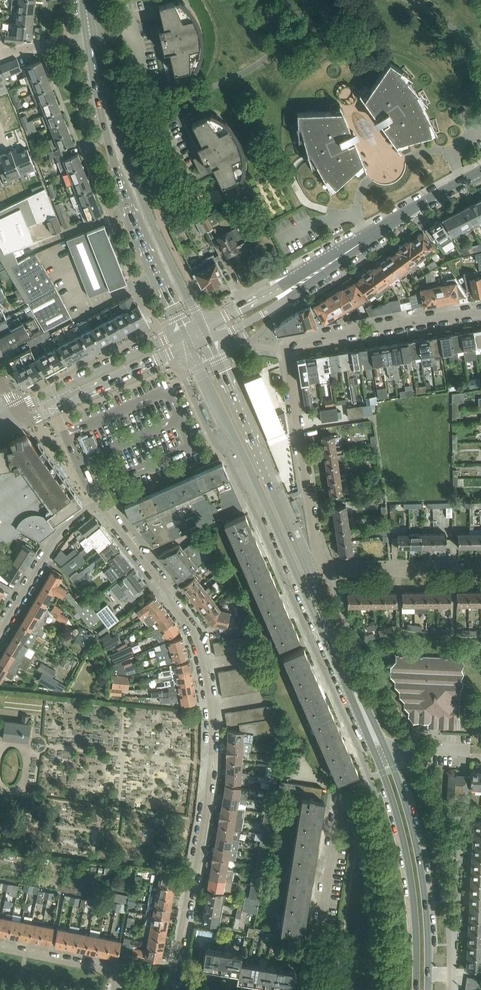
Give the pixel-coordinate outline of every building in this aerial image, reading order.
[(35,0),(12,0),(11,10),(17,10),(34,12),(35,0)] [(188,7),(189,7),(185,1),(182,1),(180,0),(178,0),(174,1),(158,4),(162,18),(163,22),(164,27),(158,28),(152,29),(155,41),(161,40),(161,42),(164,51),(169,50),(174,72),(190,69),(194,68),(193,69),(194,69),(195,67),(196,65),(199,64),(200,57),(199,57),(200,53),(201,50),(201,48),(202,46),(202,44),(202,41),(202,38),(201,36),(201,34),(201,32),(200,31),(200,28),(199,27),(199,25),(198,23),(197,21),(196,19),(194,16),(193,13),(190,10),(188,7)] [(32,25),(34,12),(17,10),(16,23),(32,25)] [(31,38),(32,25),(16,23),(14,35),(5,35),(4,40),(22,42),(22,37),(31,38)] [(21,70),(21,68),(17,58),(10,60),(15,72),(21,70)] [(15,72),(10,60),(5,62),(9,74),(15,72)] [(26,66),(24,67),(27,76),(29,75),(31,81),(32,81),(47,75),(41,60),(26,66)] [(5,62),(0,64),(0,66),(2,72),(4,77),(4,76),(9,74),(5,62)] [(423,107),(416,95),(418,93),(418,92),(408,82),(399,72),(401,70),(400,69),(389,62),(380,75),(376,81),(375,82),(371,87),(363,99),(368,106),(375,115),(378,113),(379,115),(375,119),(378,124),(386,118),(388,121),(382,126),(390,137),(395,144),(409,140),(431,134),(428,122),(430,120),(423,107)] [(51,86),(47,75),(32,81),(31,81),(28,82),(33,94),(36,92),(51,86)] [(56,98),(51,86),(36,92),(40,103),(56,98)] [(60,109),(56,98),(40,103),(45,115),(60,109)] [(64,120),(60,109),(45,115),(49,126),(64,120)] [(468,114),(465,109),(459,113),(462,117),(468,114)] [(360,153),(355,141),(348,143),(346,140),(355,136),(353,131),(347,133),(346,131),(350,129),(346,119),(342,111),(328,111),(320,111),(313,112),(297,112),(297,126),(297,127),(300,126),(304,140),(307,153),(306,154),(308,158),(309,160),(311,166),(312,165),(312,166),(316,164),(324,178),(327,177),(335,187),(352,171),(363,161),(360,153)] [(223,120),(221,119),(222,118),(216,113),(214,115),(211,114),(209,113),(210,114),(206,116),(192,123),(201,143),(196,145),(200,154),(202,156),(196,159),(201,170),(207,167),(212,165),(214,169),(216,173),(222,185),(236,178),(240,176),(240,177),(240,178),(241,175),(242,173),(245,172),(244,165),(243,164),(243,162),(243,159),(243,158),(243,156),(243,153),(242,151),(242,149),(241,147),(241,145),(240,142),(238,139),(238,137),(236,135),(235,133),(233,130),(232,129),(230,127),(229,125),(228,124),(225,122),(223,120)] [(69,131),(64,120),(49,126),(54,137),(69,131)] [(55,156),(68,151),(65,146),(73,143),(69,131),(54,137),(48,139),(53,150),(49,151),(51,157),(55,156)] [(16,149),(10,151),(22,182),(30,179),(27,171),(34,168),(27,149),(17,152),(16,149)] [(0,155),(0,156),(6,171),(0,173),(0,174),(4,185),(13,182),(11,178),(19,174),(22,182),(10,151),(0,155)] [(82,165),(78,153),(70,156),(68,151),(55,156),(62,173),(82,165)] [(86,176),(82,165),(62,173),(66,184),(86,176)] [(91,187),(86,176),(66,184),(71,195),(91,187)] [(95,198),(91,187),(71,195),(75,206),(80,204),(95,198)] [(45,189),(22,200),(0,210),(0,257),(5,267),(6,268),(11,265),(18,263),(14,251),(33,241),(27,226),(37,222),(46,218),(52,233),(61,229),(45,189)] [(80,204),(75,206),(78,212),(80,211),(84,220),(101,214),(95,198),(80,204)] [(472,204),(480,220),(480,200),(472,204)] [(462,209),(472,228),(479,225),(480,229),(480,222),(480,220),(472,204),(462,209)] [(472,228),(462,209),(452,214),(460,230),(464,228),(466,231),(472,228)] [(71,225),(65,210),(63,211),(58,213),(64,228),(71,225)] [(214,213),(201,220),(207,231),(213,228),(211,224),(218,221),(214,213)] [(182,225),(178,214),(165,220),(170,231),(172,230),(182,225)] [(460,230),(452,214),(442,220),(450,235),(452,238),(459,235),(457,232),(460,230)] [(201,220),(196,222),(202,234),(207,231),(201,220)] [(451,240),(439,221),(424,230),(431,241),(435,238),(441,246),(451,240)] [(126,281),(104,224),(66,239),(89,296),(126,281)] [(182,225),(172,230),(174,237),(185,232),(182,225)] [(245,245),(239,232),(240,231),(238,228),(236,228),(236,227),(217,237),(227,257),(239,251),(238,248),(245,245)] [(433,249),(422,233),(413,240),(424,256),(427,254),(428,255),(434,251),(433,249)] [(424,256),(413,240),(404,247),(416,264),(422,260),(421,258),(424,256)] [(473,251),(470,247),(467,249),(466,246),(459,248),(463,254),(469,253),(469,252),(473,251)] [(416,264),(404,247),(395,254),(406,269),(407,271),(416,264)] [(29,256),(18,263),(11,265),(31,299),(27,301),(32,309),(30,309),(35,317),(36,316),(44,330),(48,328),(48,329),(50,332),(61,326),(73,320),(71,316),(54,285),(36,253),(29,256)] [(213,254),(202,260),(203,263),(202,263),(213,285),(222,280),(219,274),(221,273),(216,263),(216,261),(221,259),(219,255),(214,257),(213,254)] [(406,269),(395,254),(386,260),(398,278),(404,273),(403,271),(406,269)] [(398,278),(386,260),(377,267),(388,282),(387,283),(389,285),(398,278)] [(213,285),(202,263),(190,269),(195,279),(198,278),(203,290),(213,285)] [(388,282),(377,267),(367,274),(382,293),(387,288),(385,285),(387,283),(388,282)] [(463,273),(467,290),(471,289),(473,295),(478,294),(478,295),(480,296),(480,275),(476,277),(475,271),(463,273)] [(382,293),(367,274),(356,282),(367,297),(373,294),(376,298),(382,293)] [(468,296),(455,276),(442,279),(443,284),(442,284),(446,301),(451,300),(451,301),(459,300),(459,298),(468,296)] [(17,288),(14,282),(6,287),(9,292),(17,288)] [(363,300),(353,282),(343,287),(354,305),(353,306),(354,308),(362,303),(361,301),(363,300)] [(446,301),(442,284),(431,286),(435,303),(440,302),(440,304),(445,303),(445,301),(446,301)] [(435,303),(431,286),(420,288),(423,307),(431,305),(430,304),(435,303)] [(354,305),(343,287),(342,288),(341,287),(333,292),(344,311),(345,313),(352,309),(351,307),(353,306),(354,305)] [(344,311),(333,292),(325,297),(326,298),(324,299),(335,316),(344,311)] [(420,293),(408,296),(411,307),(422,305),(420,293)] [(136,304),(132,295),(120,301),(133,326),(146,319),(137,303),(136,304)] [(335,316),(324,299),(312,306),(313,307),(310,309),(317,326),(326,325),(325,322),(335,316)] [(402,309),(399,299),(388,301),(392,311),(402,309)] [(133,326),(120,301),(109,307),(122,332),(133,326)] [(377,314),(374,308),(372,303),(366,307),(370,315),(377,314)] [(317,326),(310,309),(309,305),(297,312),(303,330),(304,329),(317,326)] [(383,313),(380,305),(374,308),(377,314),(383,313)] [(122,332),(109,307),(97,313),(110,338),(122,332)] [(276,335),(303,330),(297,312),(274,327),(276,335)] [(110,338),(97,313),(86,319),(99,344),(110,338)] [(22,323),(18,317),(13,319),(10,315),(6,317),(7,317),(0,321),(0,336),(22,323)] [(34,317),(31,319),(31,318),(22,323),(0,336),(0,345),(2,348),(40,327),(34,317)] [(99,344),(86,319),(76,325),(89,349),(99,344)] [(89,349),(76,325),(73,320),(61,326),(77,356),(89,349)] [(77,356),(61,326),(50,332),(65,362),(77,356)] [(65,362),(50,332),(48,329),(37,335),(54,367),(65,362)] [(479,329),(479,330),(473,331),(475,347),(476,353),(480,352),(480,350),(480,329),(479,329)] [(475,347),(473,331),(470,332),(470,330),(465,331),(465,332),(461,333),(464,353),(465,356),(475,354),(474,347),(475,347)] [(464,353),(461,333),(460,333),(460,332),(455,333),(455,334),(450,335),(455,360),(459,359),(458,354),(464,353)] [(441,336),(439,337),(441,353),(443,352),(449,351),(449,355),(450,361),(455,360),(450,335),(446,335),(446,334),(441,335),(441,336)] [(54,367),(37,335),(27,340),(31,349),(44,373),(54,367)] [(432,338),(428,338),(432,364),(433,364),(433,370),(438,369),(436,358),(442,357),(441,353),(439,337),(438,337),(437,336),(432,336),(432,338)] [(419,340),(418,340),(421,360),(422,366),(428,365),(432,364),(428,338),(424,339),(424,338),(418,339),(419,340)] [(421,360),(418,340),(417,340),(417,339),(412,340),(412,341),(408,342),(411,358),(415,357),(416,361),(421,360)] [(411,358),(408,342),(404,342),(404,341),(398,342),(399,343),(398,343),(401,360),(402,363),(407,362),(408,369),(412,368),(411,358)] [(401,360),(398,343),(388,345),(394,378),(395,378),(400,377),(397,361),(401,360)] [(394,378),(388,345),(379,346),(382,364),(386,363),(388,372),(389,372),(390,378),(394,378)] [(379,346),(370,348),(373,365),(374,375),(375,375),(380,374),(383,373),(382,364),(379,346)] [(373,365),(370,348),(365,349),(364,348),(360,348),(360,350),(359,350),(361,365),(362,365),(362,367),(365,366),(367,378),(373,377),(371,365),(373,365)] [(44,373),(31,349),(19,355),(32,379),(44,373)] [(361,365),(359,350),(358,350),(358,349),(353,349),(353,351),(349,351),(354,384),(358,383),(357,375),(355,366),(361,365)] [(354,384),(349,351),(344,352),(344,351),(339,352),(339,353),(338,353),(341,369),(347,368),(349,385),(350,384),(352,402),(357,401),(354,384)] [(341,369),(338,353),(337,353),(337,352),(332,353),(332,354),(327,355),(330,370),(331,378),(336,377),(335,370),(341,369)] [(32,379),(19,355),(8,361),(21,385),(32,379)] [(330,370),(327,355),(321,356),(320,355),(317,355),(316,357),(315,357),(318,372),(323,371),(325,379),(330,378),(328,371),(330,370)] [(318,372),(315,357),(313,356),(310,356),(309,358),(306,358),(305,359),(309,382),(319,380),(318,372)] [(309,382),(305,359),(297,360),(306,411),(313,410),(313,406),(309,382)] [(277,414),(275,408),(262,377),(245,384),(258,415),(268,439),(287,431),(284,411),(277,414)] [(466,385),(466,398),(477,398),(477,386),(466,385)] [(465,406),(464,391),(452,393),(452,407),(463,407),(465,406)] [(375,394),(364,396),(365,407),(376,405),(375,394)] [(360,405),(346,407),(347,413),(348,417),(364,415),(362,405),(362,404),(360,405)] [(338,418),(336,407),(319,410),(320,410),(321,421),(338,418)] [(463,417),(463,407),(452,407),(452,419),(457,419),(457,417),(463,417)] [(74,492),(38,441),(37,441),(32,442),(26,433),(10,440),(12,445),(0,447),(0,545),(22,529),(40,539),(75,512),(73,509),(82,503),(74,492)] [(92,435),(88,436),(83,439),(88,450),(97,446),(92,435)] [(342,448),(342,444),(336,445),(334,435),(322,437),(324,452),(343,449),(342,448)] [(339,464),(337,454),(343,453),(351,452),(369,449),(369,451),(372,450),(371,444),(342,448),(343,449),(324,452),(326,466),(339,464)] [(234,489),(222,461),(217,463),(208,467),(221,495),(234,489)] [(340,473),(339,464),(326,466),(328,481),(347,478),(346,473),(340,473)] [(225,505),(221,495),(208,467),(195,473),(196,475),(216,521),(229,515),(225,505)] [(216,521),(196,475),(195,473),(180,479),(201,527),(216,521)] [(343,493),(341,482),(348,481),(347,478),(328,481),(331,495),(343,493)] [(201,527),(180,479),(166,486),(167,488),(182,521),(173,525),(178,537),(201,527)] [(182,521),(167,488),(166,486),(152,492),(172,539),(178,537),(173,525),(182,521)] [(221,495),(225,505),(238,499),(234,489),(221,495)] [(172,539),(152,492),(142,496),(137,498),(138,500),(145,515),(150,528),(158,546),(172,539)] [(145,515),(138,500),(137,498),(133,500),(122,505),(126,514),(128,513),(131,520),(140,532),(152,548),(158,546),(150,528),(145,515)] [(243,509),(238,499),(225,505),(229,515),(243,509)] [(470,502),(470,507),(470,514),(473,514),(473,507),(480,506),(480,502),(470,502)] [(348,517),(346,505),(332,507),(334,519),(348,517)] [(259,545),(245,514),(224,523),(238,554),(259,545)] [(80,541),(101,525),(93,515),(74,531),(77,535),(76,536),(80,541)] [(350,529),(348,517),(334,519),(336,531),(350,529)] [(387,535),(386,523),(375,525),(377,536),(383,535),(387,535)] [(85,547),(106,531),(101,525),(80,541),(85,547)] [(352,541),(350,529),(336,531),(337,543),(352,541)] [(76,554),(61,566),(67,574),(85,559),(82,555),(87,551),(95,545),(99,550),(104,546),(112,540),(111,539),(106,531),(85,547),(84,547),(84,548),(79,552),(78,553),(76,554)] [(470,532),(458,533),(458,547),(470,547),(470,532)] [(470,532),(470,547),(480,546),(480,532),(470,532)] [(410,547),(410,533),(397,533),(398,547),(410,547)] [(422,547),(421,533),(410,533),(410,547),(422,547)] [(434,547),(434,533),(421,533),(422,547),(434,547)] [(446,547),(446,533),(434,533),(434,547),(446,547)] [(212,554),(199,537),(183,549),(197,566),(212,554)] [(77,572),(70,577),(74,582),(81,576),(105,558),(110,554),(118,548),(113,541),(112,540),(104,546),(99,550),(102,554),(88,565),(89,565),(78,573),(77,572)] [(353,553),(352,541),(337,543),(339,555),(353,553)] [(36,552),(29,548),(31,546),(25,543),(24,545),(22,544),(12,560),(9,558),(0,573),(17,583),(36,552)] [(183,549),(179,544),(167,550),(159,556),(178,581),(197,566),(183,549)] [(272,576),(259,545),(238,554),(251,585),(272,576)] [(127,559),(120,550),(107,560),(112,566),(106,571),(108,573),(114,569),(113,567),(119,562),(121,564),(127,559)] [(212,564),(216,561),(212,556),(199,566),(203,571),(212,564)] [(112,582),(132,566),(127,559),(121,564),(119,562),(113,567),(114,569),(108,573),(106,575),(112,582)] [(118,593),(140,576),(135,569),(123,578),(126,581),(121,585),(117,581),(112,586),(118,593)] [(62,577),(52,571),(44,586),(58,594),(59,594),(63,596),(67,588),(58,583),(62,577)] [(202,584),(199,580),(202,578),(197,572),(185,580),(185,583),(182,585),(185,590),(184,591),(188,595),(202,584)] [(74,582),(78,588),(86,582),(81,576),(74,582)] [(146,584),(140,576),(118,593),(124,600),(128,597),(131,601),(143,591),(141,588),(146,584)] [(286,607),(272,576),(251,585),(265,616),(286,607)] [(209,593),(212,591),(209,586),(206,589),(202,584),(188,595),(192,600),(193,599),(196,603),(209,593)] [(54,602),(58,594),(44,586),(36,599),(46,604),(47,603),(49,604),(51,601),(49,600),(49,599),(54,602)] [(64,594),(69,600),(83,618),(89,626),(100,618),(101,617),(96,612),(88,602),(85,598),(79,603),(74,597),(69,591),(64,594)] [(468,605),(468,591),(456,591),(456,605),(468,605)] [(480,605),(480,591),(468,591),(468,605),(480,605)] [(371,606),(371,592),(359,593),(359,606),(371,606)] [(383,606),(383,592),(371,592),(371,606),(383,606)] [(396,606),(395,592),(383,592),(383,606),(396,606)] [(414,592),(402,592),(402,611),(414,611),(414,592)] [(426,612),(426,606),(426,592),(414,592),(414,611),(415,611),(415,612),(426,612)] [(438,606),(438,592),(426,592),(426,606),(438,606)] [(450,605),(450,592),(438,592),(438,606),(439,606),(439,610),(443,610),(443,605),(450,605)] [(201,612),(215,601),(209,593),(196,603),(199,607),(198,608),(201,612)] [(359,606),(359,593),(347,593),(347,606),(359,606)] [(155,596),(136,610),(142,618),(144,617),(162,604),(155,596)] [(48,606),(46,604),(36,599),(29,611),(44,620),(49,611),(46,610),(48,606)] [(214,614),(221,608),(215,601),(201,612),(205,617),(206,616),(208,618),(208,620),(209,622),(211,623),(212,624),(218,619),(214,614)] [(107,603),(96,612),(101,617),(107,625),(108,627),(119,619),(107,603)] [(234,628),(237,613),(234,612),(231,611),(230,611),(232,605),(230,604),(228,603),(221,608),(214,614),(218,619),(212,624),(221,626),(222,627),(225,628),(226,627),(227,627),(228,627),(234,628)] [(55,604),(53,608),(60,613),(63,609),(55,604)] [(162,604),(144,617),(149,624),(155,620),(156,622),(168,612),(162,604)] [(299,638),(286,607),(265,616),(278,648),(299,638)] [(60,613),(53,608),(50,612),(65,621),(67,617),(60,613)] [(48,623),(44,620),(29,611),(21,624),(45,638),(48,632),(44,630),(48,623)] [(155,627),(150,631),(153,634),(154,634),(158,632),(159,632),(174,621),(168,612),(156,622),(159,626),(156,629),(155,627)] [(158,632),(154,634),(155,635),(156,638),(157,637),(160,641),(168,638),(180,629),(181,629),(174,621),(159,632),(158,632)] [(45,638),(21,624),(14,637),(23,643),(29,646),(31,647),(36,638),(42,642),(45,638)] [(107,625),(99,631),(104,641),(113,636),(111,634),(109,628),(108,627),(107,625)] [(380,635),(394,630),(394,629),(396,628),(396,625),(392,625),(378,630),(380,635)] [(89,642),(93,635),(86,632),(82,639),(89,642)] [(361,642),(376,637),(374,632),(359,638),(361,642)] [(104,641),(103,642),(106,648),(115,644),(116,644),(122,640),(118,633),(113,636),(104,641)] [(252,649),(250,636),(244,637),(246,650),(252,649)] [(24,653),(29,646),(23,643),(14,637),(6,650),(30,664),(33,659),(24,653)] [(162,650),(156,652),(157,656),(164,653),(166,652),(166,653),(186,647),(183,637),(182,637),(168,641),(160,645),(162,650)] [(246,650),(244,637),(238,638),(240,651),(246,650)] [(122,640),(116,644),(118,649),(127,644),(125,639),(124,638),(122,640)] [(240,651),(238,638),(232,639),(234,652),(240,651)] [(234,652),(232,639),(226,640),(228,653),(234,652)] [(228,653),(226,640),(219,641),(222,654),(228,653)] [(222,654),(219,641),(213,642),(216,655),(222,654)] [(130,645),(111,654),(114,662),(124,657),(133,653),(133,652),(130,645)] [(157,656),(155,656),(157,661),(166,659),(167,663),(188,658),(188,657),(186,647),(166,653),(166,652),(164,653),(157,656)] [(282,657),(296,688),(317,679),(303,647),(282,657)] [(6,650),(0,660),(0,663),(8,668),(9,668),(15,672),(19,666),(26,670),(30,664),(6,650)] [(459,723),(460,688),(463,683),(461,678),(463,673),(461,668),(464,663),(461,658),(461,657),(395,654),(395,660),(391,664),(390,664),(390,675),(391,675),(394,680),(394,685),(395,686),(399,690),(399,696),(400,696),(404,701),(403,706),(404,706),(408,711),(408,716),(409,716),(412,721),(429,722),(428,727),(458,729),(459,723)] [(41,656),(39,661),(54,666),(56,661),(41,656)] [(133,664),(130,657),(130,656),(122,660),(125,667),(133,664)] [(128,674),(125,667),(122,660),(112,664),(111,665),(111,672),(128,674)] [(161,671),(158,672),(159,677),(191,671),(189,661),(188,661),(169,665),(170,669),(161,670),(161,671)] [(56,670),(55,670),(41,662),(37,668),(52,677),(56,670)] [(1,681),(5,675),(11,679),(15,672),(8,668),(0,663),(0,681),(1,681)] [(133,664),(125,667),(128,674),(135,672),(133,664)] [(256,677),(254,665),(248,666),(250,679),(256,677)] [(250,679),(248,666),(242,667),(244,680),(250,679)] [(244,680),(242,667),(236,668),(238,681),(244,680)] [(238,681),(236,668),(230,669),(232,682),(238,681)] [(232,682),(230,669),(224,670),(226,683),(232,682)] [(226,683),(224,670),(218,671),(220,684),(226,683)] [(191,671),(159,677),(160,681),(172,679),(173,684),(173,685),(193,681),(191,671)] [(17,681),(20,675),(15,672),(12,678),(17,681)] [(47,686),(52,677),(45,673),(40,682),(47,686)] [(113,675),(112,681),(129,683),(130,676),(128,676),(113,675)] [(259,690),(256,677),(250,679),(252,691),(259,690)] [(252,691),(250,679),(244,680),(246,692),(252,691)] [(331,710),(317,679),(296,688),(309,719),(331,710)] [(246,692),(244,680),(238,681),(240,693),(246,692)] [(129,689),(129,683),(112,681),(112,687),(112,688),(122,689),(129,689)] [(169,690),(163,691),(164,696),(164,697),(195,691),(193,681),(173,685),(173,684),(168,685),(169,686),(169,690)] [(240,693),(238,681),(232,682),(234,694),(240,693)] [(234,694),(232,682),(226,683),(228,695),(234,694)] [(228,695),(226,683),(220,684),(222,696),(228,695)] [(109,687),(108,694),(121,695),(122,689),(112,688),(112,687),(109,687)] [(161,688),(143,687),(143,695),(161,696),(161,688)] [(197,702),(195,691),(164,697),(164,696),(160,696),(160,701),(170,701),(181,699),(182,708),(197,709),(196,702),(197,702)] [(278,717),(274,704),(267,706),(269,718),(278,717)] [(269,718),(267,706),(261,707),(263,719),(269,718)] [(257,720),(255,707),(249,708),(251,721),(257,720)] [(263,719),(261,707),(255,707),(257,720),(263,719)] [(251,721),(249,708),(243,709),(245,722),(251,721)] [(245,722),(243,709),(237,710),(239,723),(245,722)] [(239,723),(237,710),(231,711),(233,724),(239,723)] [(344,741),(331,710),(309,719),(323,750),(344,741)] [(233,724),(231,711),(225,712),(227,725),(233,724)] [(6,719),(3,738),(4,738),(4,737),(28,740),(28,741),(29,741),(31,723),(30,723),(29,723),(30,715),(23,714),(23,715),(24,715),(23,722),(7,720),(6,719)] [(282,729),(278,717),(269,718),(263,719),(257,720),(251,721),(245,722),(239,723),(240,729),(253,731),(253,733),(254,733),(282,729)] [(252,742),(254,733),(253,733),(228,729),(227,740),(252,742)] [(285,748),(287,739),(277,737),(276,746),(283,748),(285,748)] [(226,746),(226,751),(243,751),(250,752),(252,742),(227,740),(227,746),(226,746)] [(358,772),(344,741),(323,750),(337,782),(358,772)] [(281,757),(283,748),(276,746),(276,747),(274,746),(273,756),(281,757)] [(242,761),(243,751),(226,751),(226,755),(227,755),(226,760),(242,761)] [(279,767),(281,757),(273,756),(271,766),(279,767)] [(242,771),(242,761),(226,760),(226,771),(242,771)] [(277,778),(279,767),(271,766),(263,765),(261,772),(271,774),(271,776),(277,778)] [(248,783),(249,772),(242,771),(226,771),(225,782),(241,782),(248,783)] [(471,771),(471,776),(470,787),(477,788),(477,789),(480,790),(480,771),(471,771)] [(470,787),(471,776),(448,774),(447,801),(469,802),(470,787)] [(275,789),(277,778),(271,776),(270,776),(269,781),(268,788),(275,789)] [(320,800),(321,792),(322,787),(280,780),(279,787),(303,791),(302,796),(301,796),(300,808),(322,812),(324,800),(320,800)] [(240,791),(241,786),(225,783),(223,794),(247,798),(248,793),(240,791)] [(273,802),(275,792),(266,791),(265,801),(273,802)] [(247,798),(223,794),(222,804),(238,807),(238,802),(246,804),(247,798)] [(271,813),(273,802),(265,801),(263,811),(271,813)] [(237,812),(238,807),(222,804),(221,811),(220,810),(219,815),(243,819),(244,813),(237,812)] [(321,820),(322,812),(300,808),(297,826),(317,829),(319,820),(321,820)] [(270,823),(271,813),(263,811),(261,822),(270,823)] [(242,829),(243,819),(219,815),(218,819),(219,819),(218,825),(239,829),(242,829)] [(474,820),(473,832),(480,833),(480,820),(474,820)] [(268,834),(270,824),(270,823),(261,822),(261,823),(254,821),(252,831),(261,833),(268,834)] [(238,839),(239,829),(218,825),(216,836),(238,839)] [(314,847),(317,829),(297,826),(294,844),(314,847)] [(473,832),(472,844),(480,845),(480,833),(473,832)] [(267,842),(268,834),(261,833),(260,841),(267,842)] [(237,850),(239,839),(238,839),(216,836),(214,846),(237,850)] [(265,855),(266,844),(260,843),(258,854),(265,855)] [(314,865),(316,848),(314,848),(314,847),(294,844),(291,861),(314,865)] [(472,844),(472,857),(480,857),(480,845),(472,844)] [(235,860),(237,850),(214,846),(213,852),(212,856),(229,859),(235,860)] [(263,864),(265,855),(258,854),(256,863),(263,864)] [(227,869),(229,859),(212,856),(211,861),(212,861),(211,866),(227,869)] [(472,857),(471,869),(480,869),(480,857),(472,857)] [(311,882),(314,865),(291,861),(289,879),(311,882)] [(232,881),(234,870),(227,869),(211,866),(209,877),(232,881)] [(471,869),(470,881),(480,882),(480,869),(471,869)] [(155,873),(153,882),(153,883),(173,887),(174,883),(176,882),(176,879),(175,878),(176,876),(161,873),(160,874),(155,873)] [(260,885),(261,875),(254,874),(253,878),(251,878),(250,884),(251,884),(260,885)] [(231,890),(232,881),(209,877),(209,881),(207,881),(206,886),(208,887),(208,888),(223,891),(224,889),(231,890)] [(306,899),(308,887),(310,887),(311,882),(289,879),(286,896),(306,899)] [(470,881),(470,893),(480,894),(480,882),(470,881)] [(9,890),(11,883),(3,882),(2,889),(9,890)] [(173,888),(173,887),(153,883),(153,882),(152,882),(150,893),(172,897),(172,893),(174,893),(174,889),(173,888)] [(16,895),(18,885),(11,883),(9,890),(10,891),(10,894),(16,895)] [(258,898),(260,885),(251,884),(249,896),(258,898)] [(223,904),(225,894),(223,894),(223,893),(207,891),(205,901),(223,904)] [(127,904),(128,900),(128,896),(120,894),(114,893),(112,901),(117,902),(119,902),(119,903),(121,903),(127,904)] [(171,899),(172,897),(150,893),(149,893),(147,903),(170,908),(170,903),(172,903),(172,900),(171,899)] [(470,893),(469,906),(480,906),(480,894),(470,893)] [(257,912),(260,898),(258,898),(249,896),(245,895),(244,900),(242,907),(242,909),(257,912)] [(304,914),(306,899),(286,896),(283,914),(306,917),(306,915),(304,914)] [(221,914),(223,904),(205,901),(203,911),(221,914)] [(169,909),(170,908),(147,903),(145,913),(150,914),(149,914),(168,918),(169,914),(170,914),(171,910),(169,909)] [(469,906),(469,918),(480,919),(480,906),(469,906)] [(220,924),(221,914),(203,911),(202,922),(218,924),(220,924)] [(167,919),(168,918),(149,914),(145,921),(144,924),(150,924),(150,925),(166,928),(167,925),(168,924),(169,920),(167,919)] [(303,935),(306,917),(283,914),(280,931),(303,935)] [(11,917),(1,915),(0,921),(0,934),(8,935),(11,917)] [(18,937),(22,919),(11,917),(8,935),(18,937)] [(468,930),(480,931),(480,919),(469,918),(468,930)] [(28,939),(32,922),(22,919),(18,937),(28,939)] [(39,941),(42,924),(32,922),(28,939),(39,941)] [(49,944),(53,926),(42,924),(39,941),(49,944)] [(166,930),(166,928),(150,925),(148,936),(164,939),(165,935),(166,934),(167,931),(166,930)] [(65,947),(68,929),(58,927),(54,944),(65,947)] [(75,949),(79,931),(68,929),(65,947),(75,949)] [(468,930),(467,942),(480,943),(480,931),(468,930)] [(85,951),(89,933),(79,931),(75,949),(85,951)] [(96,953),(99,935),(89,933),(85,951),(96,953)] [(106,955),(110,937),(99,935),(96,953),(106,955)] [(164,940),(164,939),(148,936),(146,946),(162,949),(163,945),(164,944),(165,941),(164,940)] [(117,957),(120,939),(110,937),(106,955),(117,957)] [(160,959),(162,949),(146,946),(146,949),(134,947),(135,943),(130,942),(123,941),(120,958),(129,959),(130,959),(131,959),(132,958),(132,957),(132,956),(132,954),(160,959)] [(467,942),(467,955),(480,955),(480,943),(467,942)] [(211,971),(215,949),(205,948),(202,969),(211,971)] [(220,972),(224,951),(215,949),(211,971),(220,972)] [(229,974),(233,952),(224,951),(220,972),(229,974)] [(240,961),(242,954),(233,952),(229,974),(236,975),(236,974),(238,974),(240,961)] [(474,972),(480,973),(480,955),(467,955),(466,967),(474,968),(474,972)] [(246,983),(249,962),(240,961),(238,974),(237,981),(246,983)] [(255,984),(258,964),(249,962),(246,983),(255,984)] [(264,986),(267,965),(258,964),(255,984),(264,986)] [(272,987),(276,966),(267,965),(264,986),(272,987)] [(281,989),(285,968),(276,966),(272,987),(281,989)] [(294,969),(285,968),(281,989),(289,989),(291,989),(294,969)]
